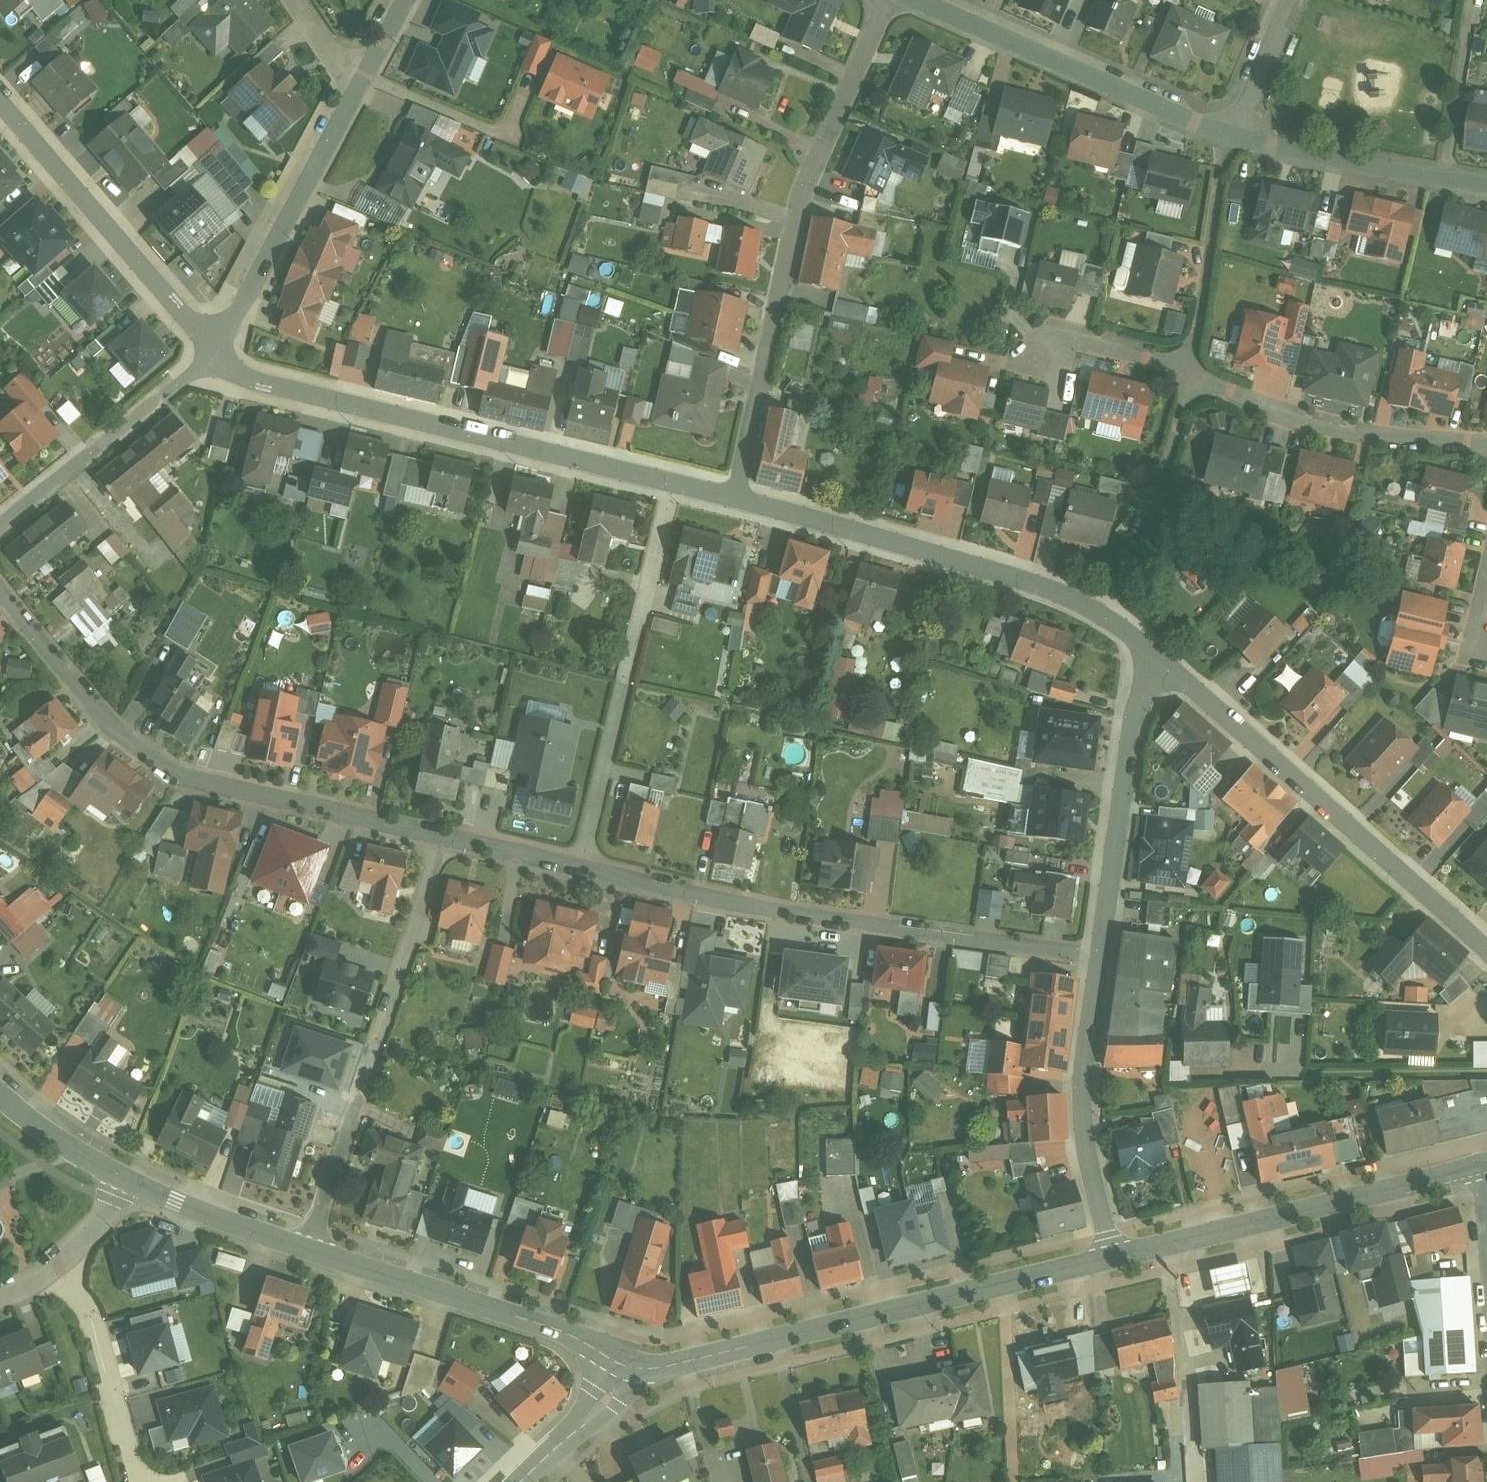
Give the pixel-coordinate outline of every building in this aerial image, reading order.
[(4,21),(30,0),(0,0),(0,16),(4,21)] [(90,4),(99,22),(113,15),(106,0),(98,0),(90,4)] [(243,0),(224,0),(207,15),(194,28),(195,30),(211,46),(224,34),(242,54),(273,26),(260,11),(256,15),(243,0)] [(720,12),(720,0),(700,0),(700,13),(720,12)] [(837,0),(771,0),(770,2),(797,14),(786,38),(817,52),(840,1),(837,0)] [(1021,6),(1058,23),(1068,0),(1024,0),(1021,6)] [(1123,0),(1099,0),(1088,27),(1120,41),(1135,5),(1123,0)] [(441,56),(421,47),(409,75),(454,95),(472,53),(481,56),(491,33),(484,30),(474,25),(478,16),(445,1),(433,29),(447,35),(443,43),(446,44),(441,56)] [(198,5),(176,25),(187,37),(195,30),(194,28),(207,15),(198,5)] [(1227,34),(1175,10),(1155,55),(1184,69),(1192,51),(1214,61),(1227,34)] [(780,35),(757,25),(751,39),(774,49),(780,35)] [(55,31),(36,49),(45,59),(64,41),(55,31)] [(553,42),(536,35),(530,49),(547,56),(553,42)] [(274,41),(252,62),(260,70),(263,67),(266,70),(284,52),(274,41)] [(963,64),(916,42),(892,95),(923,109),(936,79),(953,87),(963,64)] [(648,44),(639,65),(658,73),(667,52),(648,44)] [(759,60),(740,52),(737,57),(736,57),(721,90),(759,106),(773,74),(757,66),(759,60)] [(96,92),(65,56),(36,82),(37,83),(37,82),(54,102),(67,118),(96,92)] [(607,80),(560,59),(543,96),(591,117),(607,80)] [(260,70),(233,95),(234,96),(236,93),(251,110),(249,112),(276,141),(289,128),(284,122),(300,107),(266,70),(263,67),(260,70)] [(978,85),(964,78),(953,102),(967,108),(978,85)] [(719,99),(692,87),(686,101),(712,113),(719,99)] [(1054,107),(1022,100),(1023,96),(1006,92),(999,120),(996,132),(1002,134),(1029,140),(1030,136),(1045,140),(1044,144),(1046,145),(1056,104),(1054,104),(1054,107)] [(126,100),(105,118),(113,127),(134,109),(126,100)] [(442,117),(415,105),(409,118),(416,122),(413,127),(432,137),(442,117)] [(1476,106),(1470,146),(1486,149),(1486,107),(1476,106)] [(165,162),(127,118),(130,115),(92,147),(106,163),(109,161),(117,169),(114,172),(131,192),(165,162)] [(999,120),(983,116),(975,147),(997,153),(1002,134),(996,132),(999,120)] [(1122,129),(1079,118),(1070,156),(1096,163),(1098,157),(1112,161),(1111,167),(1113,167),(1117,152),(1122,129)] [(766,150),(702,122),(693,142),(694,142),(695,140),(717,150),(716,152),(721,154),(715,166),(711,164),(706,174),(747,192),(757,170),(753,168),(761,150),(765,151),(766,150)] [(413,127),(379,189),(411,207),(427,178),(419,174),(428,158),(434,161),(433,162),(459,176),(468,157),(432,137),(413,127)] [(927,160),(865,133),(857,150),(858,150),(846,177),(845,177),(845,178),(881,194),(892,169),(914,178),(920,176),(927,160)] [(1157,147),(1137,142),(1134,156),(1131,167),(1150,172),(1153,156),(1154,157),(1157,147)] [(254,184),(227,150),(218,157),(221,161),(246,191),(254,184)] [(218,157),(213,151),(195,167),(203,177),(207,174),(221,161),(218,157)] [(967,181),(975,162),(951,152),(943,171),(967,181)] [(1134,156),(1117,152),(1113,167),(1111,167),(1109,177),(1128,182),(1131,167),(1134,156)] [(1154,157),(1153,156),(1150,172),(1144,193),(1185,203),(1190,186),(1192,186),(1197,167),(1154,157)] [(182,160),(157,181),(166,192),(191,170),(182,160)] [(246,191),(221,161),(207,174),(238,212),(253,199),(246,191)] [(0,166),(0,201),(21,183),(3,163),(0,166)] [(566,187),(586,194),(593,178),(572,170),(566,187)] [(679,185),(650,179),(647,193),(676,200),(679,185)] [(1235,197),(1248,199),(1250,183),(1237,181),(1235,197)] [(1320,198),(1264,184),(1255,220),(1256,221),(1252,241),(1278,247),(1282,227),(1310,234),(1311,234),(1316,212),(1320,198)] [(222,223),(191,188),(156,220),(186,254),(222,223)] [(1356,200),(1337,195),(1332,216),(1331,222),(1349,227),(1356,200)] [(1412,209),(1357,196),(1356,200),(1349,227),(1349,231),(1379,238),(1374,258),(1399,264),(1412,209)] [(892,206),(864,198),(862,210),(889,216),(892,206)] [(0,233),(0,235),(7,243),(5,246),(14,256),(56,220),(47,209),(45,211),(36,202),(0,233)] [(1029,214),(977,202),(972,223),(985,226),(979,252),(998,256),(1001,244),(1021,248),(1029,214)] [(1446,206),(1439,237),(1455,241),(1453,250),(1478,256),(1485,258),(1486,250),(1486,216),(1446,206)] [(889,216),(862,210),(858,226),(858,227),(877,231),(877,232),(885,234),(889,216)] [(1332,216),(1316,212),(1311,234),(1310,234),(1308,240),(1325,244),(1331,222),(1332,216)] [(359,229),(330,217),(322,234),(348,245),(347,246),(351,248),(359,229)] [(858,226),(814,217),(800,284),(840,292),(848,249),(872,255),(877,232),(877,231),(858,227),(858,226)] [(708,224),(681,218),(674,250),(702,256),(708,224)] [(56,220),(14,256),(23,267),(26,265),(34,274),(71,242),(63,233),(66,231),(56,220)] [(222,223),(186,254),(204,275),(222,259),(215,251),(233,235),(222,223)] [(761,235),(728,228),(718,272),(752,279),(761,235)] [(322,234),(314,231),(304,254),(301,253),(295,268),(335,285),(342,270),(338,269),(347,246),(348,245),(322,234)] [(1174,239),(1149,233),(1145,248),(1170,254),(1174,239)] [(1145,248),(1141,247),(1135,271),(1122,268),(1118,270),(1114,286),(1116,289),(1129,293),(1129,295),(1169,305),(1182,258),(1170,254),(1145,248)] [(1485,258),(1478,256),(1475,271),(1486,274),(1486,250),(1485,258)] [(577,253),(572,270),(591,275),(596,259),(577,253)] [(1321,282),(1326,264),(1300,257),(1295,274),(1321,282)] [(1078,273),(1041,264),(1033,299),(1070,308),(1074,292),(1078,273)] [(1106,269),(1085,264),(1083,275),(1078,273),(1074,292),(1099,298),(1106,269)] [(335,285),(295,268),(289,283),(291,285),(282,308),(290,312),(315,322),(316,321),(325,299),(329,300),(335,285)] [(94,270),(65,295),(90,325),(120,300),(94,270)] [(1284,291),(1302,294),(1304,282),(1286,279),(1284,291)] [(746,304),(699,293),(694,317),(741,327),(746,304)] [(1468,299),(1467,310),(1471,311),(1468,326),(1486,329),(1486,302),(1468,299)] [(871,308),(838,300),(834,314),(868,322),(871,308)] [(1310,309),(1291,304),(1287,323),(1288,323),(1284,340),(1301,344),(1303,335),(1310,309)] [(578,313),(563,309),(560,321),(558,321),(550,355),(568,359),(576,324),(578,313)] [(1172,311),(1169,331),(1188,334),(1191,314),(1172,311)] [(315,322),(290,312),(282,329),(312,341),(320,322),(316,321),(315,322)] [(1287,323),(1251,314),(1246,317),(1244,327),(1247,332),(1249,333),(1246,345),(1244,344),(1239,347),(1237,356),(1240,361),(1277,370),(1284,340),(1288,323),(1287,323)] [(741,327),(694,317),(690,336),(713,342),(713,345),(736,351),(741,327)] [(796,348),(816,352),(821,321),(801,317),(796,348)] [(373,327),(358,323),(353,344),(368,348),(373,327)] [(164,350),(141,324),(112,350),(137,379),(164,356),(164,350)] [(593,328),(576,324),(568,359),(567,360),(585,364),(593,328)] [(495,384),(506,341),(475,333),(462,387),(484,392),(487,382),(495,384)] [(1319,339),(1303,335),(1301,344),(1294,376),(1309,380),(1315,355),(1316,355),(1319,339)] [(952,344),(925,337),(918,366),(941,372),(943,361),(948,362),(952,344)] [(628,347),(625,365),(641,367),(643,349),(628,347)] [(446,372),(403,361),(405,351),(394,349),(392,359),(383,356),(375,389),(437,405),(446,372)] [(1316,355),(1315,355),(1309,380),(1306,390),(1365,405),(1377,355),(1356,350),(1353,364),(1316,355)] [(1457,378),(1421,369),(1424,357),(1403,352),(1391,404),(1424,411),(1425,409),(1432,411),(1437,408),(1437,407),(1451,411),(1454,398),(1458,382),(1456,382),(1457,378)] [(726,367),(698,361),(693,385),(720,391),(726,367)] [(948,362),(943,361),(941,372),(934,400),(957,406),(955,413),(975,417),(986,372),(948,362)] [(1476,367),(1460,363),(1457,378),(1456,382),(1458,382),(1454,398),(1468,402),(1476,367)] [(526,392),(495,384),(487,382),(484,392),(479,416),(508,423),(542,431),(556,375),(532,369),(526,392)] [(606,376),(582,370),(578,385),(569,420),(610,430),(618,395),(602,391),(606,376)] [(693,385),(666,379),(656,422),(711,434),(720,391),(693,385)] [(1151,390),(1108,380),(1106,387),(1099,416),(1098,419),(1141,429),(1151,390)] [(1106,387),(1092,383),(1085,413),(1099,416),(1106,387)] [(1049,394),(1014,386),(1010,402),(1007,402),(1006,406),(1007,406),(1004,420),(1039,429),(1041,429),(1045,411),(1049,394)] [(645,401),(629,397),(623,422),(639,426),(645,401)] [(812,404),(790,398),(786,412),(797,415),(796,416),(808,419),(812,404)] [(64,410),(76,426),(89,415),(77,400),(64,410)] [(22,468),(59,438),(30,402),(0,425),(0,440),(22,468)] [(786,412),(777,410),(757,482),(799,493),(808,458),(784,452),(794,415),(796,416),(797,415),(786,412)] [(1070,417),(1045,411),(1041,429),(1039,429),(1038,436),(1064,442),(1070,417)] [(196,443),(173,415),(126,454),(148,482),(196,443)] [(298,425),(258,415),(250,449),(251,449),(273,455),(290,459),(298,425)] [(236,426),(219,422),(213,447),(230,451),(236,426)] [(390,447),(348,437),(340,469),(341,469),(339,476),(337,487),(354,491),(358,474),(383,480),(390,447)] [(1265,452),(1248,448),(1248,446),(1216,438),(1206,481),(1251,492),(1249,499),(1262,502),(1268,479),(1259,476),(1265,452)] [(973,444),(967,469),(985,473),(990,448),(973,444)] [(1287,451),(1271,447),(1265,472),(1281,476),(1287,455),(1287,451)] [(273,455),(251,449),(248,463),(270,468),(273,455)] [(148,482),(126,454),(96,478),(119,506),(135,492),(149,510),(161,499),(148,482)] [(1354,466),(1302,454),(1301,458),(1294,484),(1291,496),(1344,509),(1354,466)] [(1301,458),(1287,455),(1281,476),(1280,480),(1294,484),(1301,458)] [(408,460),(393,456),(383,496),(398,500),(402,485),(408,460)] [(473,468),(435,459),(433,466),(427,491),(465,501),(473,468)] [(433,466),(408,460),(402,485),(427,491),(433,466)] [(339,476),(316,470),(309,498),(334,504),(331,517),(346,521),(354,491),(337,487),(339,476)] [(1468,480),(1428,470),(1423,490),(1429,491),(1425,506),(1446,511),(1460,514),(1460,511),(1468,480)] [(943,478),(929,475),(929,477),(915,473),(906,510),(920,514),(919,516),(933,519),(933,517),(947,520),(956,484),(943,480),(943,478)] [(1121,482),(1101,477),(1098,490),(1118,495),(1121,482)] [(556,488),(513,478),(505,511),(528,517),(546,521),(548,521),(556,488)] [(1054,482),(1040,478),(1034,503),(1048,507),(1048,506),(1054,482)] [(1032,491),(992,481),(982,522),(1022,532),(1032,491)] [(1100,493),(1076,487),(1074,494),(1072,494),(1061,535),(1105,546),(1115,505),(1098,501),(1100,493)] [(174,488),(161,499),(180,522),(193,511),(174,488)] [(638,507),(595,497),(583,549),(579,563),(581,563),(601,568),(604,555),(606,556),(610,537),(630,542),(638,507)] [(161,499),(149,510),(144,514),(178,556),(196,541),(180,522),(161,499)] [(65,504),(36,528),(58,554),(87,531),(65,504)] [(1062,509),(1048,506),(1048,507),(1040,536),(1054,539),(1062,509)] [(1460,514),(1446,511),(1442,528),(1464,533),(1465,532),(1470,515),(1469,513),(1460,511),(1460,514)] [(546,521),(528,517),(523,535),(541,539),(546,521)] [(36,528),(6,552),(28,579),(58,554),(36,528)] [(747,546),(685,530),(671,584),(679,586),(692,590),(695,578),(736,589),(747,546)] [(523,535),(521,534),(517,554),(539,560),(547,562),(552,542),(541,539),(523,535)] [(127,551),(114,535),(106,542),(119,558),(127,551)] [(1231,559),(1204,535),(1176,566),(1189,578),(1187,585),(1196,593),(1203,591),(1231,559)] [(1462,549),(1431,542),(1421,581),(1453,588),(1457,570),(1460,568),(1462,562),(1460,559),(1462,549)] [(829,556),(791,544),(781,578),(802,584),(817,589),(819,589),(829,556)] [(583,549),(563,545),(556,572),(578,577),(581,563),(579,563),(583,549)] [(547,562),(539,560),(537,568),(545,570),(547,562)] [(104,585),(84,562),(72,572),(91,595),(91,594),(104,585)] [(902,577),(861,564),(851,599),(852,599),(874,606),(892,611),(902,577)] [(772,574),(754,569),(744,630),(753,632),(757,616),(760,617),(772,574)] [(91,594),(91,595),(72,572),(72,571),(59,582),(83,609),(77,615),(93,634),(112,618),(91,594)] [(528,608),(553,613),(558,589),(533,584),(528,608)] [(817,589),(802,584),(795,607),(810,611),(817,589)] [(692,590),(679,586),(672,611),(695,618),(701,596),(691,593),(692,590)] [(1446,602),(1421,596),(1415,621),(1440,627),(1446,602)] [(874,606),(852,599),(842,629),(865,636),(874,606)] [(206,621),(183,607),(166,638),(188,651),(206,621)] [(1286,634),(1258,608),(1247,621),(1241,615),(1230,627),(1237,633),(1229,641),(1244,655),(1246,652),(1260,664),(1286,634)] [(336,612),(313,615),(316,635),(338,632),(336,612)] [(682,635),(684,622),(660,618),(657,630),(682,635)] [(1024,623),(1009,618),(1008,623),(1000,648),(997,654),(1012,659),(1024,623)] [(1415,621),(1400,618),(1392,649),(1398,650),(1394,666),(1429,675),(1436,646),(1439,647),(1443,628),(1440,627),(1415,621)] [(998,620),(990,644),(1000,648),(1008,623),(998,620)] [(1071,638),(1024,622),(1024,623),(1012,659),(1012,661),(1035,669),(1057,676),(1058,676),(1071,638)] [(940,636),(928,637),(925,660),(931,661),(941,654),(940,636)] [(182,655),(148,710),(177,728),(198,695),(184,686),(197,665),(182,655)] [(35,681),(38,662),(15,658),(11,676),(35,681)] [(1351,677),(1373,690),(1381,675),(1359,663),(1351,677)] [(1057,676),(1035,669),(1027,691),(1072,704),(1076,688),(1055,682),(1057,676)] [(1332,687),(1315,672),(1306,682),(1303,679),(1300,679),(1290,691),(1290,694),(1293,696),(1284,706),(1312,731),(1338,703),(1343,697),(1332,687)] [(1365,692),(1344,673),(1332,687),(1343,697),(1338,703),(1348,712),(1365,692)] [(1459,680),(1453,702),(1448,722),(1480,729),(1478,735),(1486,737),(1486,687),(1459,680)] [(409,693),(386,687),(377,722),(401,728),(409,693)] [(1434,688),(1414,710),(1434,728),(1444,721),(1448,722),(1453,702),(1448,701),(1434,688)] [(322,695),(299,689),(296,701),(297,701),(295,713),(317,718),(322,695)] [(276,705),(263,703),(265,695),(263,694),(249,759),(284,767),(295,713),(297,701),(296,701),(278,697),(276,705)] [(1204,723),(1184,706),(1176,716),(1175,716),(1173,718),(1174,719),(1166,727),(1167,728),(1166,730),(1184,747),(1169,765),(1194,787),(1211,767),(1230,746),(1204,723)] [(1098,721),(1042,713),(1035,763),(1059,766),(1060,758),(1091,763),(1090,771),(1098,721)] [(355,717),(347,715),(340,719),(338,719),(336,729),(328,727),(320,759),(328,761),(326,770),(327,771),(332,778),(340,780),(347,775),(371,781),(384,730),(359,724),(355,717)] [(858,715),(855,731),(904,742),(908,725),(858,715)] [(241,727),(225,721),(215,750),(231,754),(241,727)] [(575,732),(527,721),(517,766),(537,771),(535,781),(537,782),(536,787),(534,786),(527,816),(569,826),(576,791),(563,788),(575,732)] [(1416,748),(1386,721),(1349,763),(1379,790),(1407,759),(1416,749),(1416,748)] [(460,731),(431,725),(424,759),(423,758),(416,792),(456,801),(460,783),(465,784),(468,769),(452,765),(453,760),(454,760),(460,731)] [(1332,730),(1318,746),(1327,755),(1341,738),(1332,730)] [(1424,739),(1416,748),(1416,749),(1407,759),(1419,769),(1436,750),(1424,739)] [(961,761),(957,748),(943,752),(946,765),(961,761)] [(153,788),(106,755),(73,800),(86,810),(98,794),(131,818),(153,788)] [(1035,763),(1017,760),(1016,771),(1024,772),(1049,778),(1057,780),(1059,766),(1035,763)] [(490,765),(475,762),(469,785),(484,788),(490,765)] [(971,799),(1004,799),(1004,762),(971,762),(971,799)] [(513,771),(490,765),(484,788),(507,794),(513,771)] [(14,778),(26,794),(41,783),(29,767),(14,778)] [(1223,778),(1211,767),(1194,787),(1206,797),(1223,778)] [(1296,805),(1253,767),(1225,798),(1246,817),(1235,830),(1241,836),(1240,836),(1250,845),(1246,851),(1251,856),(1256,850),(1257,850),(1296,805)] [(1049,778),(1024,772),(1021,783),(1011,781),(1006,803),(1019,806),(1023,787),(1046,792),(1049,778)] [(676,780),(653,774),(649,790),(673,795),(676,780)] [(74,806),(43,783),(40,785),(24,797),(39,808),(34,815),(56,831),(74,806)] [(738,796),(776,807),(779,794),(742,783),(738,796)] [(645,788),(631,785),(627,801),(618,841),(652,848),(661,809),(649,806),(651,798),(643,796),(645,788)] [(1442,790),(1429,805),(1427,804),(1413,821),(1439,844),(1462,819),(1468,812),(1467,811),(1442,790)] [(1485,791),(1467,811),(1468,812),(1462,819),(1475,831),(1486,818),(1486,793),(1485,791)] [(1163,794),(1143,792),(1141,804),(1162,806),(1163,794)] [(1087,799),(1053,794),(1049,816),(1047,836),(1046,838),(1081,843),(1087,799)] [(774,810),(730,800),(728,805),(730,806),(725,830),(717,865),(750,873),(758,837),(765,839),(770,813),(773,813),(774,810)] [(728,805),(712,802),(707,826),(725,830),(730,806),(728,805)] [(180,812),(165,808),(150,832),(163,840),(180,812)] [(240,817),(197,808),(191,836),(206,839),(195,887),(221,893),(229,856),(231,856),(240,817)] [(887,818),(871,816),(868,841),(900,845),(903,820),(902,820),(903,810),(888,808),(887,818)] [(1187,810),(1176,809),(1176,810),(1162,808),(1160,822),(1185,826),(1187,810)] [(1209,811),(1197,810),(1196,823),(1213,824),(1214,812),(1209,811)] [(1049,816),(1017,811),(1014,832),(1047,836),(1049,816)] [(908,831),(955,836),(957,818),(910,813),(908,831)] [(1346,848),(1310,817),(1275,858),(1286,868),(1299,854),(1322,875),(1346,848)] [(1160,822),(1152,821),(1143,879),(1182,885),(1190,826),(1160,822)] [(321,834),(309,832),(309,833),(288,828),(281,862),(288,864),(283,888),(295,891),(310,894),(311,893),(316,870),(317,870),(319,859),(324,861),(327,849),(322,848),(324,836),(320,835),(321,834)] [(188,850),(161,844),(155,873),(181,879),(188,850)] [(1466,868),(1486,887),(1486,844),(1466,868)] [(879,851),(838,845),(836,866),(824,864),(821,887),(832,889),(867,894),(871,869),(876,869),(879,851)] [(408,855),(368,846),(364,864),(360,881),(361,882),(376,885),(370,911),(392,916),(398,890),(400,890),(408,855)] [(1031,855),(1008,851),(1006,863),(1029,866),(1031,855)] [(1265,855),(1251,872),(1260,879),(1274,863),(1265,855)] [(364,864),(351,861),(340,889),(359,894),(361,882),(360,881),(364,864)] [(1217,873),(1205,887),(1217,897),(1229,883),(1217,873)] [(1040,879),(1016,876),(1013,896),(1037,899),(1040,879)] [(1077,883),(1040,878),(1040,879),(1037,899),(1035,916),(1072,921),(1077,883)] [(489,894),(451,885),(444,919),(457,922),(481,928),(482,928),(489,894)] [(984,918),(1007,918),(1007,890),(984,890),(984,918)] [(31,891),(9,910),(14,915),(15,915),(28,930),(49,911),(31,891)] [(310,894),(295,891),(292,907),(285,905),(281,920),(305,926),(313,894),(311,893),(310,894)] [(1150,901),(1150,934),(1176,934),(1176,901),(1150,901)] [(597,917),(539,904),(528,955),(546,959),(544,967),(565,972),(569,970),(572,961),(568,957),(569,952),(588,956),(597,917)] [(673,913),(636,905),(629,935),(626,935),(617,973),(626,975),(625,982),(645,986),(647,980),(666,984),(671,963),(671,960),(668,960),(673,935),(668,934),(673,913)] [(15,915),(14,915),(0,928),(13,943),(28,930),(15,915)] [(1467,955),(1428,920),(1404,948),(1393,940),(1370,966),(1392,985),(1414,959),(1442,984),(1467,955)] [(481,928),(457,922),(454,938),(477,944),(481,928)] [(28,930),(13,943),(27,960),(43,947),(28,930)] [(714,935),(691,931),(685,966),(683,972),(695,975),(699,955),(711,957),(714,935)] [(1177,941),(1124,933),(1105,1067),(1161,1065),(1163,994),(1169,995),(1177,941)] [(341,943),(312,934),(302,961),(326,969),(328,963),(334,965),(341,943)] [(1300,940),(1260,938),(1257,985),(1246,984),(1244,1011),(1307,1014),(1309,985),(1297,985),(1300,940)] [(515,952),(495,948),(487,980),(506,985),(515,952)] [(925,957),(879,950),(876,975),(874,987),(876,987),(902,991),(898,1016),(917,1018),(925,957)] [(846,962),(787,954),(781,997),(841,1005),(846,962)] [(210,973),(220,975),(224,957),(214,955),(210,973)] [(711,957),(699,955),(695,975),(687,1020),(710,1024),(714,1001),(742,1006),(750,964),(711,957)] [(1011,957),(990,955),(987,976),(1008,979),(1011,957)] [(608,960),(594,957),(589,976),(579,973),(575,989),(601,995),(608,960)] [(334,965),(328,963),(326,969),(316,1000),(330,1004),(329,1007),(348,1013),(348,1010),(362,1014),(374,977),(357,972),(358,969),(345,965),(344,968),(334,965)] [(685,966),(671,963),(666,984),(668,1001),(678,1003),(683,972),(685,966)] [(1428,978),(1419,970),(1403,988),(1412,996),(1428,978)] [(864,974),(853,973),(850,1008),(862,1009),(863,998),(864,974)] [(876,975),(865,974),(864,974),(863,998),(874,1000),(876,987),(874,987),(876,975)] [(1077,981),(1034,975),(1028,1019),(1071,1025),(1077,981)] [(6,983),(0,989),(0,1026),(32,1055),(56,1029),(6,983)] [(1227,1025),(1203,1025),(1206,1008),(1210,1009),(1213,990),(1191,986),(1185,1025),(1186,1065),(1228,1064),(1227,1025)] [(943,1031),(946,1003),(936,1002),(932,1029),(943,1031)] [(578,1029),(621,1027),(620,1020),(602,1021),(601,1005),(577,1006),(578,1029)] [(111,1028),(89,1013),(74,1035),(94,1048),(103,1036),(105,1037),(111,1028)] [(1436,1017),(1388,1015),(1386,1053),(1434,1055),(1436,1017)] [(1071,1025),(1028,1019),(1024,1047),(981,1041),(980,1043),(974,1044),(972,1044),(969,1073),(998,1076),(1020,1078),(1021,1067),(1065,1073),(1071,1025)] [(277,1072),(337,1091),(351,1044),(292,1026),(277,1072)] [(470,1049),(487,1048),(486,1027),(469,1028),(470,1049)] [(105,1037),(103,1036),(94,1048),(69,1085),(87,1097),(86,1099),(120,1122),(142,1090),(104,1064),(117,1045),(105,1037)] [(919,1040),(917,1060),(941,1062),(942,1042),(919,1040)] [(1475,1043),(1475,1067),(1486,1067),(1486,1043),(1475,1043)] [(868,1067),(865,1085),(882,1088),(885,1070),(868,1067)] [(932,1070),(917,1083),(934,1103),(949,1091),(932,1070)] [(885,1089),(907,1091),(908,1073),(886,1072),(885,1089)] [(1020,1078),(998,1076),(998,1096),(1020,1094),(1020,1088),(1024,1088),(1024,1078),(1020,1078)] [(500,1096),(522,1100),(526,1084),(504,1080),(500,1096)] [(1470,1082),(1473,1091),(1486,1092),(1486,1082),(1470,1082)] [(1274,1086),(1239,1088),(1247,1123),(1252,1141),(1292,1131),(1284,1094),(1277,1096),(1274,1086)] [(1473,1091),(1434,1101),(1438,1120),(1433,1121),(1438,1141),(1486,1129),(1486,1092),(1473,1091)] [(204,1101),(186,1092),(177,1111),(176,1110),(160,1142),(210,1166),(226,1134),(195,1119),(204,1101)] [(1064,1096),(1028,1098),(1030,1144),(1035,1144),(1039,1143),(1067,1142),(1064,1096)] [(1173,1096),(1160,1098),(1162,1110),(1175,1108),(1173,1096)] [(286,1098),(276,1130),(264,1126),(258,1147),(256,1146),(246,1179),(263,1185),(263,1187),(278,1191),(278,1189),(287,1192),(292,1179),(284,1177),(290,1158),(297,1161),(304,1140),(306,1140),(316,1107),(286,1098)] [(1434,1101),(1378,1115),(1387,1154),(1438,1141),(1433,1121),(1438,1120),(1434,1101)] [(250,1107),(234,1102),(226,1126),(241,1132),(247,1116),(250,1107)] [(273,1109),(252,1102),(250,1107),(247,1116),(269,1123),(273,1109)] [(1173,1109),(1152,1114),(1155,1125),(1156,1125),(1162,1148),(1181,1144),(1173,1109)] [(1252,1141),(1251,1141),(1252,1146),(1261,1184),(1363,1160),(1353,1118),(1292,1131),(1252,1141)] [(1247,1123),(1227,1127),(1233,1151),(1252,1146),(1251,1141),(1252,1141),(1247,1123)] [(1155,1125),(1137,1129),(1135,1127),(1124,1133),(1115,1135),(1124,1170),(1129,1168),(1131,1175),(1137,1179),(1144,1178),(1148,1171),(1146,1164),(1164,1160),(1162,1148),(1156,1125),(1155,1125)] [(448,1135),(425,1127),(419,1143),(442,1151),(448,1135)] [(422,1150),(370,1134),(363,1154),(390,1163),(383,1182),(376,1180),(365,1217),(382,1222),(381,1224),(407,1233),(416,1205),(406,1201),(410,1191),(408,1190),(422,1150)] [(856,1176),(855,1140),(827,1141),(827,1177),(856,1176)] [(1016,1145),(1011,1145),(1012,1158),(1013,1165),(1038,1163),(1035,1144),(1030,1144),(1016,1145)] [(1011,1145),(970,1148),(972,1161),(1012,1158),(1011,1145)] [(1074,1184),(1052,1189),(1047,1172),(1027,1177),(1041,1236),(1085,1225),(1075,1184),(1074,1184)] [(493,1217),(463,1207),(469,1188),(452,1182),(446,1201),(444,1201),(441,1211),(433,1237),(481,1253),(493,1217)] [(799,1183),(777,1187),(786,1228),(805,1224),(799,1200),(799,1183)] [(877,1187),(864,1190),(871,1215),(884,1211),(877,1187)] [(546,1207),(516,1198),(508,1225),(527,1231),(527,1230),(537,1233),(543,1213),(544,1213),(546,1207)] [(910,1202),(886,1208),(891,1230),(915,1224),(910,1202)] [(441,1211),(426,1206),(418,1232),(433,1237),(441,1211)] [(659,1215),(632,1206),(623,1231),(637,1236),(642,1221),(656,1225),(659,1215)] [(1457,1208),(1406,1221),(1415,1256),(1444,1249),(1446,1257),(1466,1252),(1465,1244),(1466,1244),(1457,1208)] [(543,1213),(537,1233),(527,1230),(527,1231),(515,1266),(538,1273),(539,1278),(549,1282),(553,1279),(556,1279),(567,1242),(559,1240),(564,1220),(544,1213),(543,1213)] [(725,1220),(699,1225),(703,1245),(730,1240),(726,1224),(725,1220)] [(915,1224),(891,1230),(901,1270),(944,1260),(934,1220),(915,1224)] [(637,1236),(626,1274),(625,1273),(614,1310),(661,1325),(673,1288),(652,1281),(668,1230),(656,1225),(642,1221),(637,1236)] [(743,1221),(726,1224),(730,1240),(732,1249),(749,1245),(743,1221)] [(863,1280),(849,1223),(828,1229),(834,1252),(813,1257),(821,1290),(863,1280)] [(1383,1226),(1342,1237),(1351,1272),(1360,1269),(1391,1260),(1383,1226)] [(151,1233),(151,1232),(124,1238),(127,1250),(114,1253),(120,1277),(133,1273),(136,1285),(178,1274),(169,1239),(161,1241),(155,1237),(153,1233),(153,1231),(151,1232),(151,1233)] [(777,1266),(755,1271),(763,1304),(803,1295),(795,1261),(795,1262),(789,1238),(772,1242),(777,1266)] [(730,1240),(703,1245),(710,1277),(736,1272),(732,1249),(730,1240)] [(1329,1240),(1287,1250),(1295,1282),(1294,1282),(1304,1324),(1336,1317),(1325,1276),(1337,1273),(1329,1240)] [(223,1253),(220,1264),(248,1271),(251,1259),(223,1253)] [(1403,1257),(1392,1260),(1391,1260),(1360,1269),(1363,1283),(1375,1280),(1382,1305),(1414,1297),(1410,1282),(1403,1257)] [(1246,1263),(1208,1271),(1215,1300),(1252,1292),(1246,1263)] [(710,1277),(691,1281),(698,1318),(744,1308),(736,1272),(710,1277)] [(1468,1278),(1410,1282),(1414,1297),(1423,1336),(1429,1335),(1472,1332),(1468,1278)] [(309,1293),(267,1280),(257,1314),(245,1354),(267,1361),(280,1321),(308,1330),(314,1312),(304,1309),(309,1293)] [(1250,1295),(1200,1308),(1211,1352),(1229,1347),(1236,1374),(1265,1367),(1256,1334),(1260,1333),(1250,1295)] [(392,1320),(376,1316),(377,1314),(358,1308),(346,1346),(350,1347),(344,1366),(374,1376),(375,1374),(370,1373),(376,1355),(406,1364),(418,1326),(392,1319),(392,1320)] [(1165,1321),(1112,1333),(1112,1335),(1120,1367),(1120,1369),(1174,1356),(1165,1321)] [(166,1327),(130,1337),(140,1374),(176,1364),(166,1327)] [(0,1343),(0,1387),(43,1371),(35,1349),(28,1332),(0,1343)] [(1472,1332),(1429,1335),(1423,1336),(1424,1354),(1426,1376),(1475,1373),(1472,1332)] [(1112,1335),(1095,1339),(1096,1374),(1120,1367),(1112,1335)] [(52,1343),(35,1349),(43,1371),(60,1364),(52,1343)] [(1070,1344),(1030,1354),(1039,1389),(1079,1379),(1070,1344)] [(441,1362),(416,1354),(412,1365),(406,1364),(412,1366),(402,1398),(433,1387),(440,1365),(441,1362)] [(1424,1354),(1404,1356),(1406,1378),(1426,1376),(1424,1354)] [(540,1363),(500,1398),(529,1431),(566,1399),(540,1363)] [(480,1379),(456,1364),(452,1372),(440,1365),(433,1387),(463,1406),(464,1404),(465,1404),(480,1379)] [(980,1366),(945,1373),(953,1421),(963,1420),(964,1430),(981,1427),(980,1416),(989,1415),(980,1366)] [(890,1384),(899,1431),(949,1422),(940,1375),(890,1384)] [(1247,1389),(1247,1384),(1202,1387),(1205,1448),(1216,1447),(1218,1481),(1283,1481),(1278,1387),(1247,1389)] [(212,1388),(159,1403),(161,1411),(169,1440),(195,1433),(202,1437),(204,1442),(226,1436),(212,1388)] [(859,1389),(801,1403),(810,1443),(849,1433),(852,1448),(871,1444),(868,1429),(869,1429),(859,1389)] [(1478,1407),(1442,1410),(1442,1411),(1428,1412),(1429,1429),(1443,1428),(1444,1447),(1481,1445),(1478,1407)] [(1428,1412),(1399,1414),(1400,1429),(1416,1435),(1430,1434),(1429,1429),(1428,1412)] [(730,1417),(710,1422),(715,1441),(735,1436),(730,1417)] [(452,1480),(484,1451),(455,1419),(423,1448),(452,1480)] [(39,1437),(38,1433),(21,1439),(23,1443),(0,1452),(0,1460),(8,1481),(85,1481),(65,1427),(39,1437)] [(1416,1435),(1400,1429),(1358,1436),(1362,1460),(1400,1454),(1416,1451),(1418,1451),(1416,1435)] [(332,1432),(287,1447),(299,1481),(317,1481),(346,1472),(332,1432)] [(908,1481),(925,1481),(916,1440),(900,1443),(908,1481)] [(656,1449),(653,1442),(640,1448),(644,1456),(633,1462),(632,1460),(631,1461),(637,1476),(640,1481),(671,1481),(670,1480),(687,1472),(688,1475),(689,1475),(674,1441),(656,1449)] [(747,1450),(755,1481),(784,1481),(775,1444),(747,1450)] [(1416,1451),(1400,1454),(1401,1463),(1417,1460),(1416,1451)] [(813,1463),(818,1481),(847,1481),(841,1456),(813,1463)] [(1447,1461),(1448,1466),(1423,1468),(1424,1481),(1483,1481),(1482,1458),(1447,1461)] [(204,1478),(206,1481),(259,1481),(252,1461),(204,1478)]
